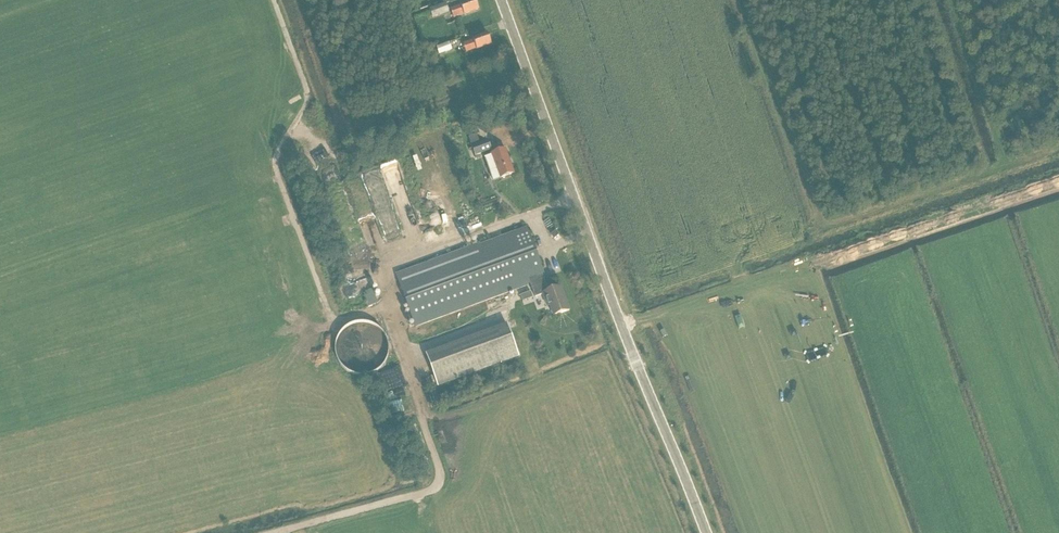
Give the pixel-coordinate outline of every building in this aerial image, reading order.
[(479,9),(475,0),(473,0),(460,5),(450,9),(453,18),(464,14),(464,15),(479,9)] [(448,9),(446,3),(430,9),(432,16),(448,9)] [(476,49),(491,44),(488,34),(473,39),(473,40),(463,44),(466,53),(476,49)] [(439,56),(452,50),(449,42),(436,47),(439,56)] [(475,156),(491,150),(488,140),(472,146),(475,156)] [(500,179),(514,173),(505,149),(491,155),(500,179)] [(411,206),(399,162),(382,166),(395,211),(411,206)] [(345,179),(353,211),(372,207),(363,174),(345,179)] [(554,316),(569,311),(561,287),(548,292),(543,278),(545,278),(527,227),(397,276),(415,326),(530,283),(535,297),(543,294),(548,306),(550,305),(554,316)] [(378,304),(374,292),(364,296),(368,308),(378,304)] [(438,387),(519,357),(508,326),(426,356),(438,387)]
